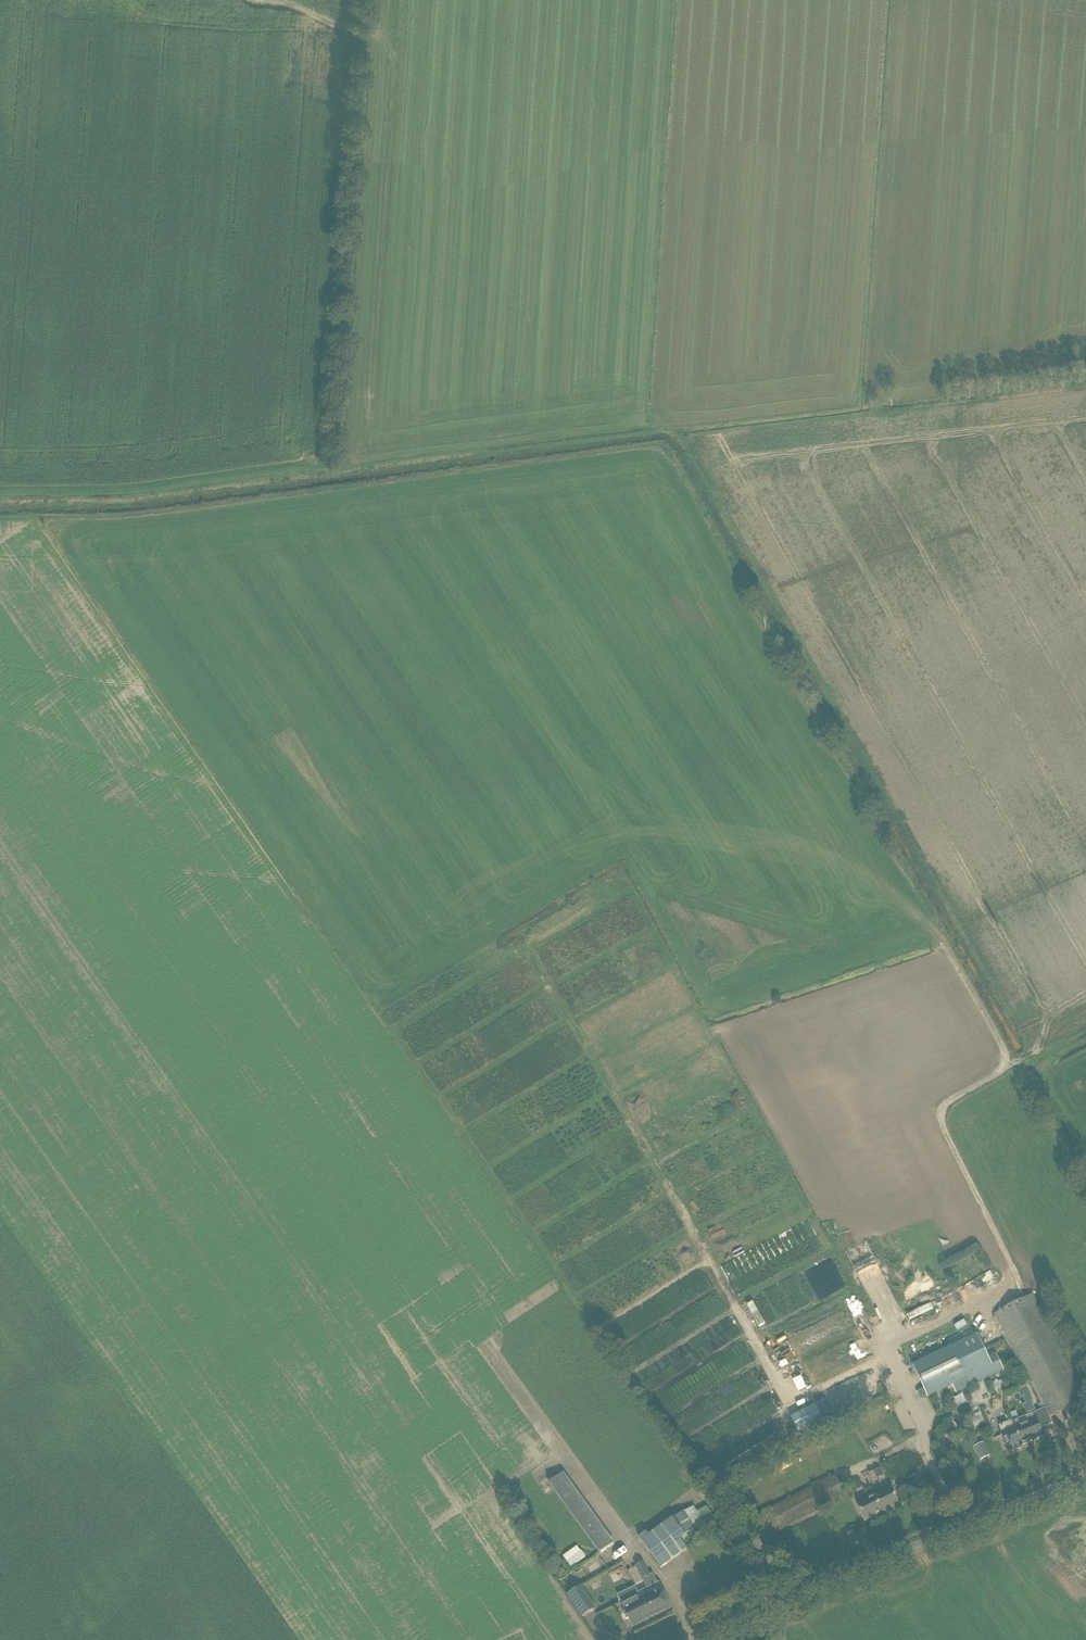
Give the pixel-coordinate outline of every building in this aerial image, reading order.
[(1023,1300),(996,1314),(1012,1345),(1044,1408),(1044,1409),(1049,1417),(1085,1398),(1080,1389),(1048,1327),(1032,1295),(1026,1298),(1023,1300)] [(976,1335),(912,1365),(924,1389),(918,1392),(921,1398),(927,1395),(928,1397),(966,1378),(970,1387),(979,1382),(978,1380),(983,1378),(984,1380),(1001,1372),(996,1362),(991,1364),(976,1335)] [(1023,1398),(1026,1404),(1031,1402),(1033,1401),(1026,1387),(1020,1390),(1024,1397),(1023,1398)] [(811,1427),(822,1422),(814,1405),(788,1417),(796,1432),(810,1425),(811,1427)] [(1000,1406),(988,1411),(991,1417),(1002,1412),(1000,1406)] [(1011,1421),(999,1426),(1002,1434),(1001,1435),(1008,1451),(1043,1437),(1037,1422),(1049,1417),(1044,1409),(1012,1422),(1011,1421)] [(974,1423),(982,1422),(979,1413),(972,1414),(974,1423)] [(916,1470),(908,1450),(885,1459),(892,1479),(916,1470)] [(979,1461),(988,1456),(985,1450),(976,1454),(979,1461)] [(821,1454),(743,1495),(752,1511),(829,1471),(821,1454)] [(880,1468),(873,1471),(876,1478),(883,1475),(880,1468)] [(550,1483),(601,1554),(613,1544),(563,1474),(550,1483)] [(835,1476),(758,1516),(768,1536),(846,1496),(835,1476)] [(910,1487),(907,1494),(914,1497),(918,1490),(910,1487)] [(857,1504),(860,1511),(864,1521),(899,1505),(891,1488),(875,1496),(874,1494),(865,1497),(866,1500),(857,1504)] [(687,1550),(679,1539),(697,1528),(697,1527),(704,1523),(693,1506),(684,1512),(683,1511),(648,1537),(646,1534),(640,1539),(640,1538),(639,1539),(661,1568),(685,1550),(686,1550),(687,1550)] [(569,1567),(584,1558),(577,1546),(562,1554),(569,1567)] [(559,1562),(555,1564),(562,1576),(566,1573),(559,1562)] [(636,1567),(643,1580),(649,1576),(643,1563),(636,1567)] [(659,1584),(621,1602),(626,1611),(623,1613),(627,1619),(629,1618),(634,1627),(671,1609),(659,1584)] [(568,1596),(582,1618),(593,1611),(579,1589),(568,1596)]
